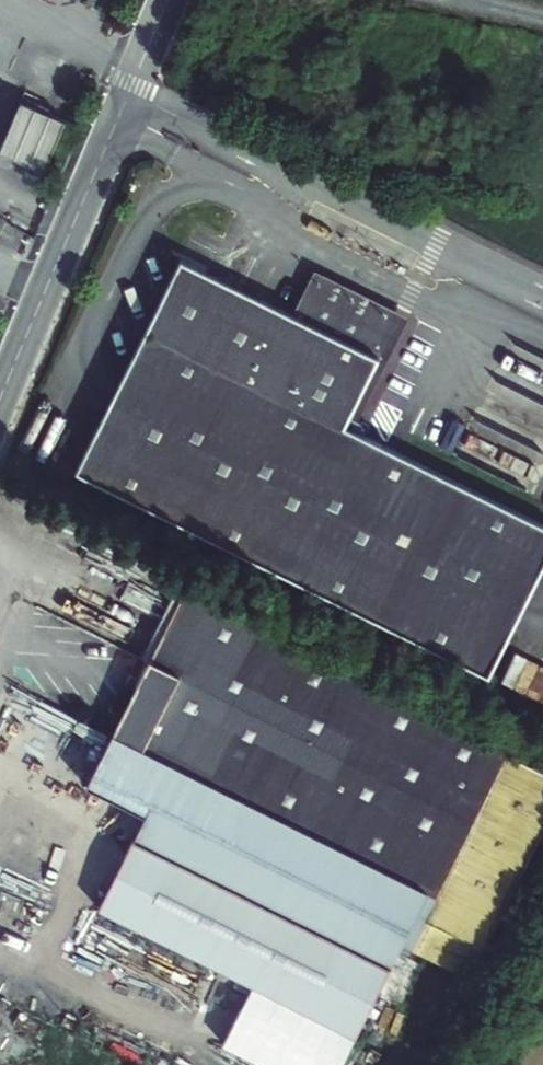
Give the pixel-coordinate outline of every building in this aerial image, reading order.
[(68,122),(27,104),(6,154),(48,172),(68,122)] [(282,305),(189,257),(79,472),(188,526),(329,326),(282,305)] [(298,272),(282,305),(329,326),(379,350),(393,318),(298,272)] [(329,326),(188,526),(378,620),(434,506),(328,454),(343,422),(379,350),(329,326)] [(343,422),(328,454),(434,506),(378,620),(496,679),(542,584),(542,520),(343,422)] [(139,575),(131,589),(186,617),(123,749),(175,774),(141,841),(411,974),(431,932),(488,959),(542,845),(542,783),(511,767),(515,759),(139,575)]
